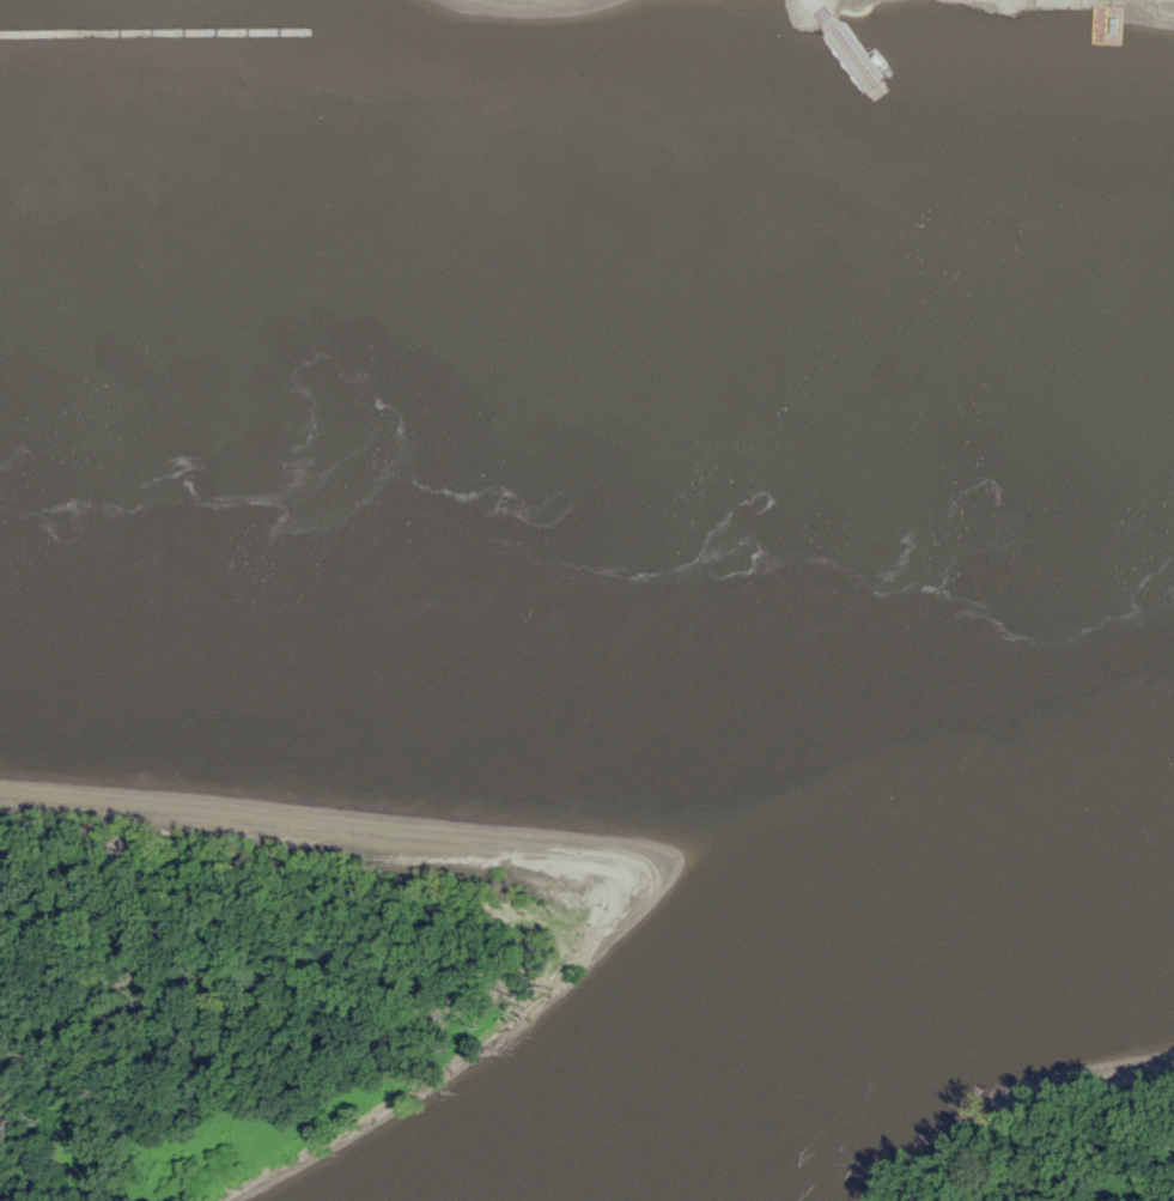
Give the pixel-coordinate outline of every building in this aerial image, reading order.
[(804,13),(828,13),(828,0),(804,0),(804,13)]
